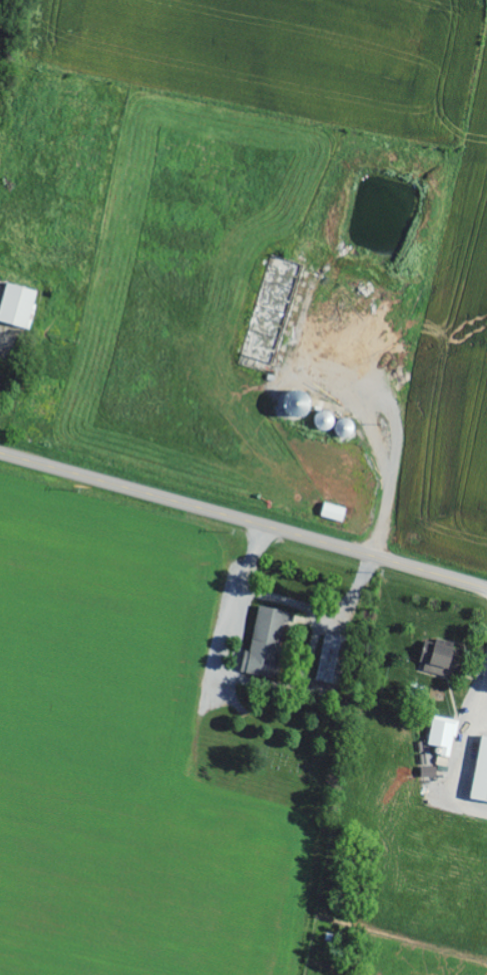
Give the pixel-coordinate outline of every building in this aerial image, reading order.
[(239,367),(273,376),(302,265),(268,256),(239,367)] [(27,330),(36,293),(5,285),(0,303),(0,323),(27,330)] [(343,522),(346,509),(324,502),(321,516),(343,522)] [(250,652),(244,651),(240,672),(274,678),(284,625),(292,626),(294,613),(258,606),(250,652)] [(318,682),(338,684),(344,638),(325,635),(318,682)] [(419,670),(445,676),(452,644),(435,640),(434,643),(425,641),(419,670)] [(461,651),(451,648),(445,676),(456,678),(461,651)] [(457,721),(433,716),(427,745),(442,748),(440,756),(450,758),(457,721)] [(480,736),(468,799),(486,802),(486,737),(480,736)]
